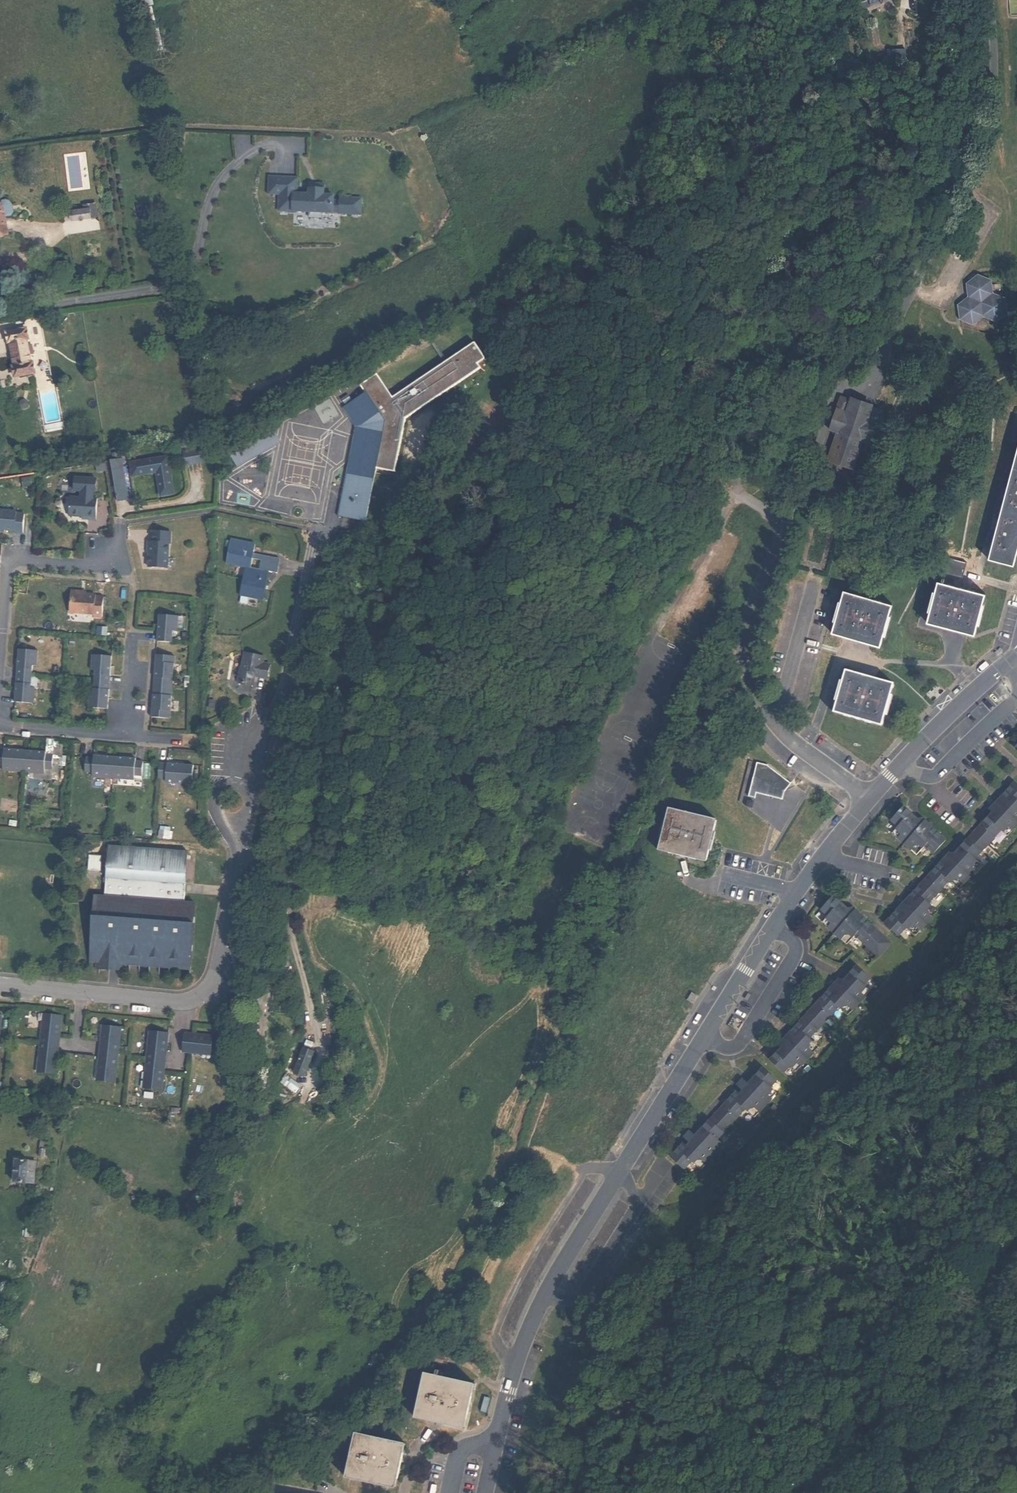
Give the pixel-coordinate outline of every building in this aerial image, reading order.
[(862,9),(886,0),(859,0),(862,9)] [(343,211),(364,211),(364,197),(353,196),(354,194),(347,194),(347,196),(343,196),(343,199),(336,198),(336,194),(326,193),(327,182),(320,182),(320,184),(312,183),(312,192),(300,192),(300,176),(272,175),(272,191),(283,192),(282,208),(312,209),(312,215),(325,216),(325,210),(336,210),(343,210),(343,211)] [(12,204),(9,201),(6,200),(2,201),(0,203),(0,205),(2,206),(4,217),(11,215),(13,212),(12,204)] [(97,215),(96,204),(84,205),(85,210),(71,212),(72,219),(97,215)] [(975,323),(979,320),(986,314),(995,318),(998,319),(1009,310),(1006,298),(1002,296),(993,292),(992,282),(991,279),(979,273),(970,281),(973,285),(972,286),(970,287),(971,295),(961,303),(963,317),(975,323)] [(993,292),(1002,296),(1003,293),(997,290),(996,288),(1002,287),(1001,281),(992,282),(993,292)] [(986,314),(979,320),(985,327),(990,323),(987,319),(988,318),(993,321),(995,318),(986,314)] [(26,376),(33,374),(30,353),(33,353),(31,343),(28,344),(25,329),(7,332),(15,373),(26,372),(26,376)] [(338,514),(365,522),(376,468),(394,472),(398,475),(399,473),(395,471),(405,417),(478,368),(484,372),(485,370),(481,367),(477,363),(485,358),(474,342),(392,398),(376,375),(362,384),(367,391),(344,406),(356,424),(339,512),(338,512),(338,514)] [(850,399),(840,396),(829,429),(837,431),(828,457),(852,465),(861,440),(869,442),(881,410),(871,406),(871,405),(850,398),(850,399)] [(200,448),(183,451),(186,464),(203,461),(200,448)] [(167,456),(130,462),(133,475),(156,471),(160,495),(173,493),(167,456)] [(127,499),(122,460),(110,462),(114,485),(114,491),(116,500),(127,499)] [(1013,467),(1001,512),(1016,516),(1016,468),(1013,467)] [(69,497),(68,516),(81,517),(87,517),(87,520),(95,520),(96,499),(92,499),(93,492),(95,492),(96,479),(75,478),(74,490),(81,491),(80,498),(69,497)] [(24,514),(16,514),(16,512),(0,510),(0,531),(0,529),(14,530),(14,532),(22,533),(24,514)] [(1001,512),(989,556),(1009,561),(1010,556),(1015,558),(1016,550),(1016,516),(1001,512)] [(147,543),(147,548),(148,548),(148,553),(147,568),(166,569),(168,545),(169,545),(170,533),(152,533),(151,543),(147,543)] [(252,556),(253,552),(255,543),(231,538),(226,562),(245,566),(240,594),(263,598),(268,573),(276,575),(280,557),(262,554),(261,558),(252,556)] [(944,570),(941,580),(944,581),(947,570),(963,575),(968,559),(947,553),(943,569),(944,570)] [(944,581),(941,580),(938,579),(927,619),(974,631),(985,592),(944,581)] [(70,591),(68,612),(93,614),(93,616),(101,617),(102,597),(95,596),(95,595),(85,594),(80,594),(81,591),(70,591)] [(845,591),(834,630),(862,638),(881,643),(892,603),(845,591)] [(156,643),(171,644),(172,633),(176,633),(178,617),(158,616),(157,626),(157,627),(156,643)] [(12,701),(32,703),(33,688),(28,687),(30,665),(34,666),(36,650),(16,649),(16,659),(15,659),(13,690),(13,691),(12,701)] [(253,683),(255,674),(255,670),(260,671),(259,674),(268,676),(271,663),(263,661),(265,654),(245,650),(239,680),(253,683)] [(110,657),(91,655),(89,670),(93,670),(91,693),(87,692),(85,707),(105,709),(106,699),(109,667),(110,657)] [(150,719),(168,720),(174,658),(155,656),(154,665),(151,709),(151,710),(150,719)] [(846,670),(834,710),(883,724),(894,684),(846,670)] [(3,766),(2,771),(44,774),(44,770),(52,770),(53,756),(45,755),(45,752),(4,749),(3,752),(0,751),(0,766),(3,766)] [(86,758),(85,773),(92,774),(92,778),(133,781),(134,777),(141,777),(142,763),(135,762),(135,760),(93,756),(93,759),(86,758)] [(757,792),(784,796),(786,790),(791,783),(789,781),(767,764),(757,762),(748,795),(755,797),(757,792)] [(181,766),(159,764),(157,780),(165,780),(169,780),(168,784),(191,786),(193,767),(181,766)] [(1016,821),(1016,783),(1016,781),(1002,796),(1008,801),(1002,808),(1016,821)] [(993,811),(996,814),(1002,808),(1008,801),(1002,796),(990,809),(993,811)] [(669,805),(658,848),(706,860),(716,817),(669,805)] [(934,852),(947,839),(932,826),(927,832),(914,820),(917,817),(904,805),(892,818),(899,825),(893,831),(917,854),(926,845),(934,852)] [(987,845),(1001,829),(1008,835),(1016,826),(1016,821),(1002,808),(996,814),(993,811),(974,832),(987,845)] [(927,832),(932,826),(923,817),(920,820),(919,819),(917,817),(914,820),(927,832)] [(952,862),(970,877),(982,864),(975,858),(987,845),(974,832),(956,851),(959,854),(956,857),(952,862)] [(90,940),(89,956),(96,956),(95,961),(95,963),(95,967),(96,967),(97,963),(109,964),(110,958),(113,958),(123,959),(191,964),(192,952),(195,919),(196,902),(184,901),(185,896),(185,890),(185,885),(186,881),(188,853),(188,850),(109,843),(108,849),(106,875),(106,877),(106,880),(105,894),(94,893),(92,910),(90,940)] [(950,852),(941,861),(947,867),(952,862),(956,857),(959,854),(956,851),(953,855),(950,852)] [(926,878),(941,889),(950,880),(959,888),(970,877),(952,862),(947,867),(941,861),(926,878)] [(909,908),(926,924),(938,911),(929,902),(941,889),(926,878),(910,895),(916,901),(909,908)] [(823,921),(847,944),(856,934),(879,956),(891,942),(863,916),(857,921),(844,910),(847,907),(834,895),(822,908),(829,915),(823,921)] [(910,895),(898,908),(904,914),(909,908),(916,901),(910,895)] [(847,907),(844,910),(857,921),(863,916),(853,907),(850,910),(847,907)] [(926,924),(909,908),(904,914),(898,908),(885,923),(898,935),(906,927),(915,936),(926,924)] [(97,963),(96,967),(123,969),(123,963),(123,959),(113,958),(110,958),(109,964),(97,963)] [(191,969),(191,964),(123,959),(123,963),(191,969)] [(842,987),(859,1002),(870,990),(864,985),(870,978),(857,965),(845,978),(848,981),(842,987)] [(839,979),(830,988),(836,993),(842,987),(848,981),(845,978),(842,982),(839,979)] [(859,1002),(842,987),(836,993),(830,988),(829,989),(811,1008),(811,1009),(824,1022),(838,1006),(848,1015),(859,1002)] [(250,1016),(252,998),(246,997),(244,1015),(250,1016)] [(259,999),(252,998),(250,1016),(248,1031),(258,1033),(259,1021),(257,1020),(259,999)] [(791,1042),(807,1058),(819,1046),(810,1037),(824,1022),(811,1009),(809,1010),(791,1031),(797,1036),(791,1042)] [(37,1073),(56,1075),(58,1060),(54,1060),(56,1046),(59,1046),(56,1045),(58,1031),(61,1032),(63,1016),(45,1014),(45,1015),(48,1015),(46,1030),(43,1030),(41,1043),(39,1058),(43,1058),(41,1073),(37,1073)] [(99,1083),(117,1085),(121,1052),(121,1049),(123,1029),(105,1027),(105,1028),(109,1028),(107,1044),(103,1044),(101,1068),(104,1068),(103,1083),(99,1082),(99,1083)] [(782,1046),(785,1049),(791,1042),(797,1036),(791,1031),(779,1044),(781,1046),(782,1046)] [(171,1034),(152,1032),(152,1033),(155,1033),(154,1049),(150,1049),(148,1074),(151,1075),(150,1090),(147,1090),(165,1092),(166,1080),(164,1080),(165,1063),(168,1063),(168,1062),(165,1062),(167,1045),(170,1046),(170,1045),(171,1034)] [(187,1035),(185,1054),(199,1056),(199,1052),(215,1054),(214,1057),(215,1057),(217,1038),(204,1037),(204,1039),(187,1038),(188,1035),(187,1035)] [(807,1058),(791,1042),(785,1049),(782,1046),(781,1046),(770,1059),(783,1072),(790,1065),(795,1070),(796,1070),(807,1058)] [(294,1073),(305,1076),(313,1050),(302,1047),(294,1073)] [(748,1088),(765,1104),(776,1092),(770,1086),(776,1079),(763,1066),(751,1079),(751,1080),(754,1082),(748,1088)] [(739,1092),(742,1095),(748,1088),(754,1082),(751,1080),(748,1083),(742,1078),(740,1081),(737,1084),(743,1089),(739,1092)] [(765,1104),(748,1088),(742,1095),(739,1092),(736,1089),(717,1110),(716,1111),(730,1124),(745,1108),(754,1116),(765,1104)] [(695,1140),(712,1156),(723,1144),(717,1138),(730,1124),(716,1111),(716,1112),(698,1131),(701,1134),(695,1140)] [(686,1144),(689,1146),(695,1140),(701,1134),(698,1131),(695,1135),(689,1129),(686,1133),(684,1135),(690,1140),(686,1144)] [(712,1156),(695,1140),(689,1146),(686,1144),(683,1141),(670,1155),(684,1168),(691,1159),(701,1168),(712,1156)] [(34,1159),(15,1158),(13,1180),(33,1182),(34,1159)] [(419,1280),(410,1295),(417,1299),(426,1284),(419,1280)] [(21,1289),(14,1288),(10,1307),(18,1309),(21,1289)] [(450,1361),(451,1356),(451,1355),(437,1351),(436,1356),(432,1369),(447,1373),(450,1361)] [(475,1386),(426,1374),(415,1419),(464,1431),(475,1386)] [(385,1487),(395,1442),(356,1433),(345,1477),(385,1487)] [(405,1445),(395,1442),(385,1487),(395,1490),(405,1445)]
